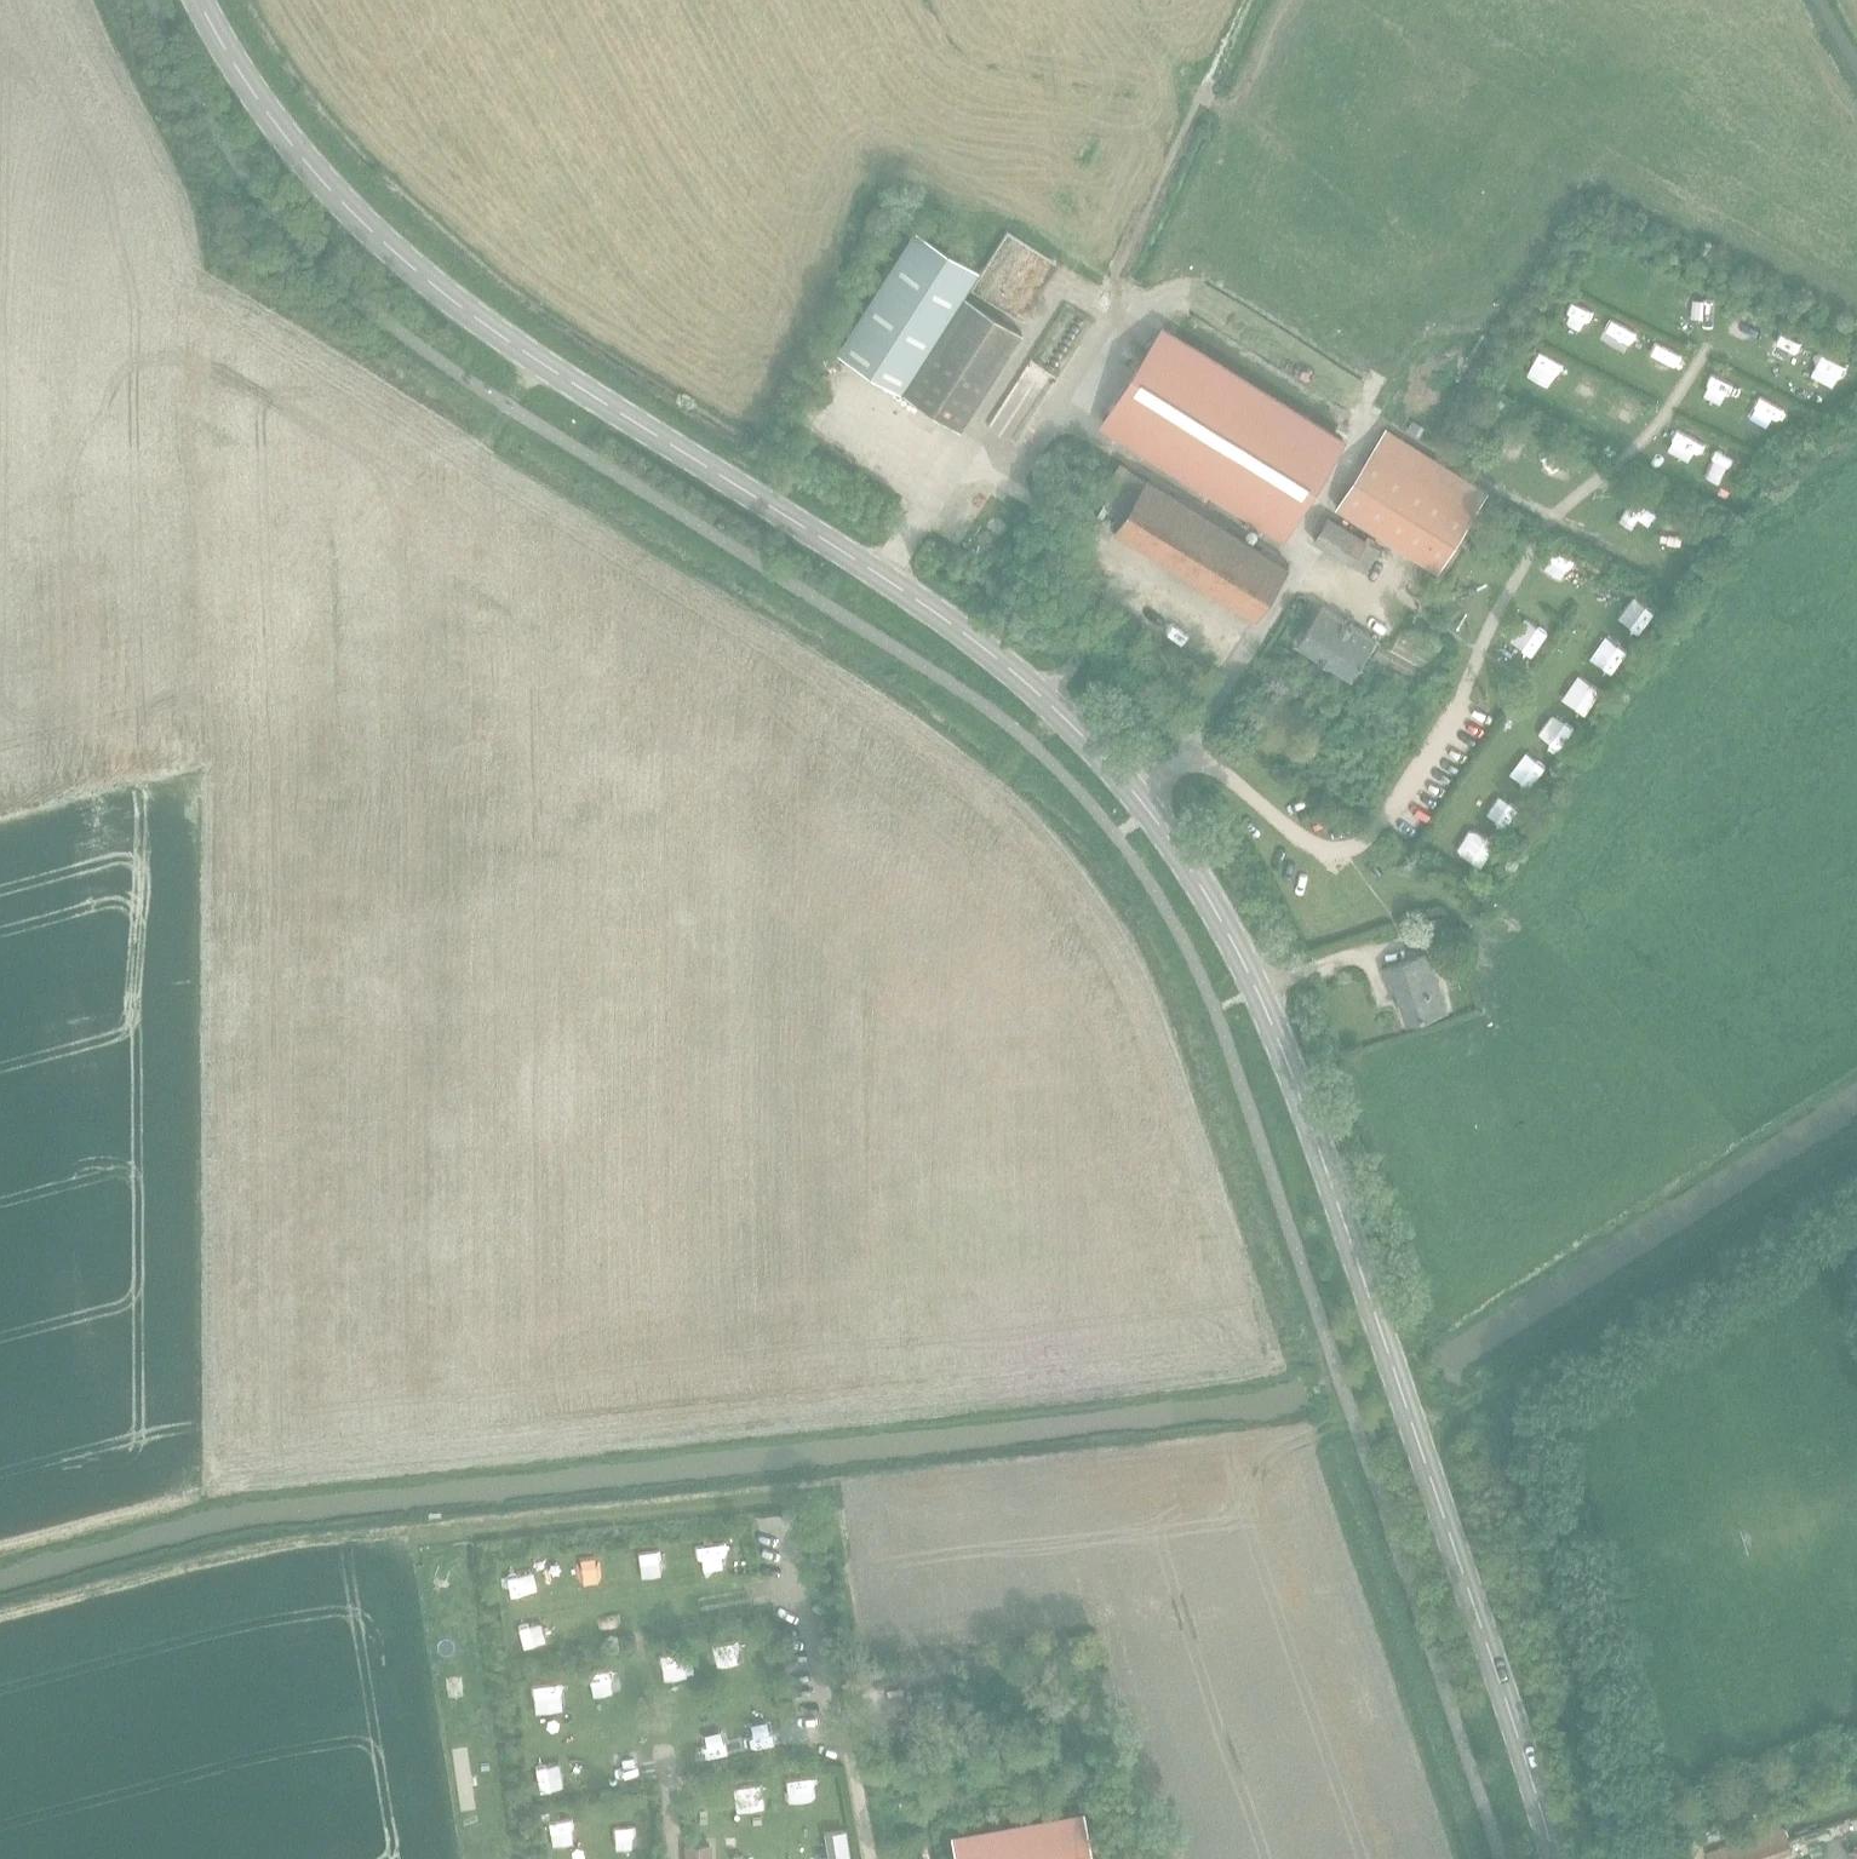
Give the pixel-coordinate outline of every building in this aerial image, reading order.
[(836,350),(900,391),(961,292),(976,267),(914,228),(836,350)] [(1037,269),(1036,266),(1034,264),(1032,261),(1030,259),(1028,257),(1025,255),(1023,254),(1020,253),(1017,253),(1014,252),(1011,253),(1008,253),(1005,254),(1002,255),(999,257),(997,259),(995,261),(993,263),(991,266),(990,269),(989,272),(989,275),(988,278),(989,281),(989,284),(990,287),(992,289),(993,292),(995,294),(997,296),(1000,298),(1002,300),(1005,301),(1008,302),(1011,302),(1014,302),(1017,302),(1020,301),(1023,300),(1026,299),(1028,298),(1030,296),(1032,294),(1034,291),(1036,289),(1037,286),(1038,283),(1038,280),(1038,278),(1038,275),(1038,272),(1037,269)] [(958,428),(1020,329),(963,293),(900,391),(958,428)] [(1161,327),(1104,420),(1286,534),(1344,441),(1161,327)] [(1488,492),(1385,427),(1336,505),(1438,570),(1488,492)] [(1257,616),(1290,564),(1122,459),(1103,489),(1110,493),(1096,515),(1257,616)] [(1329,515),(1314,539),(1363,570),(1379,545),(1329,515)] [(1321,604),(1297,642),(1352,676),(1376,638),(1321,604)] [(1446,1009),(1427,952),(1383,966),(1390,987),(1396,985),(1408,1021),(1446,1009)] [(1083,1809),(949,1833),(954,1858),(1092,1858),(1083,1809)] [(709,1843),(685,1844),(686,1858),(709,1858),(709,1843)]
